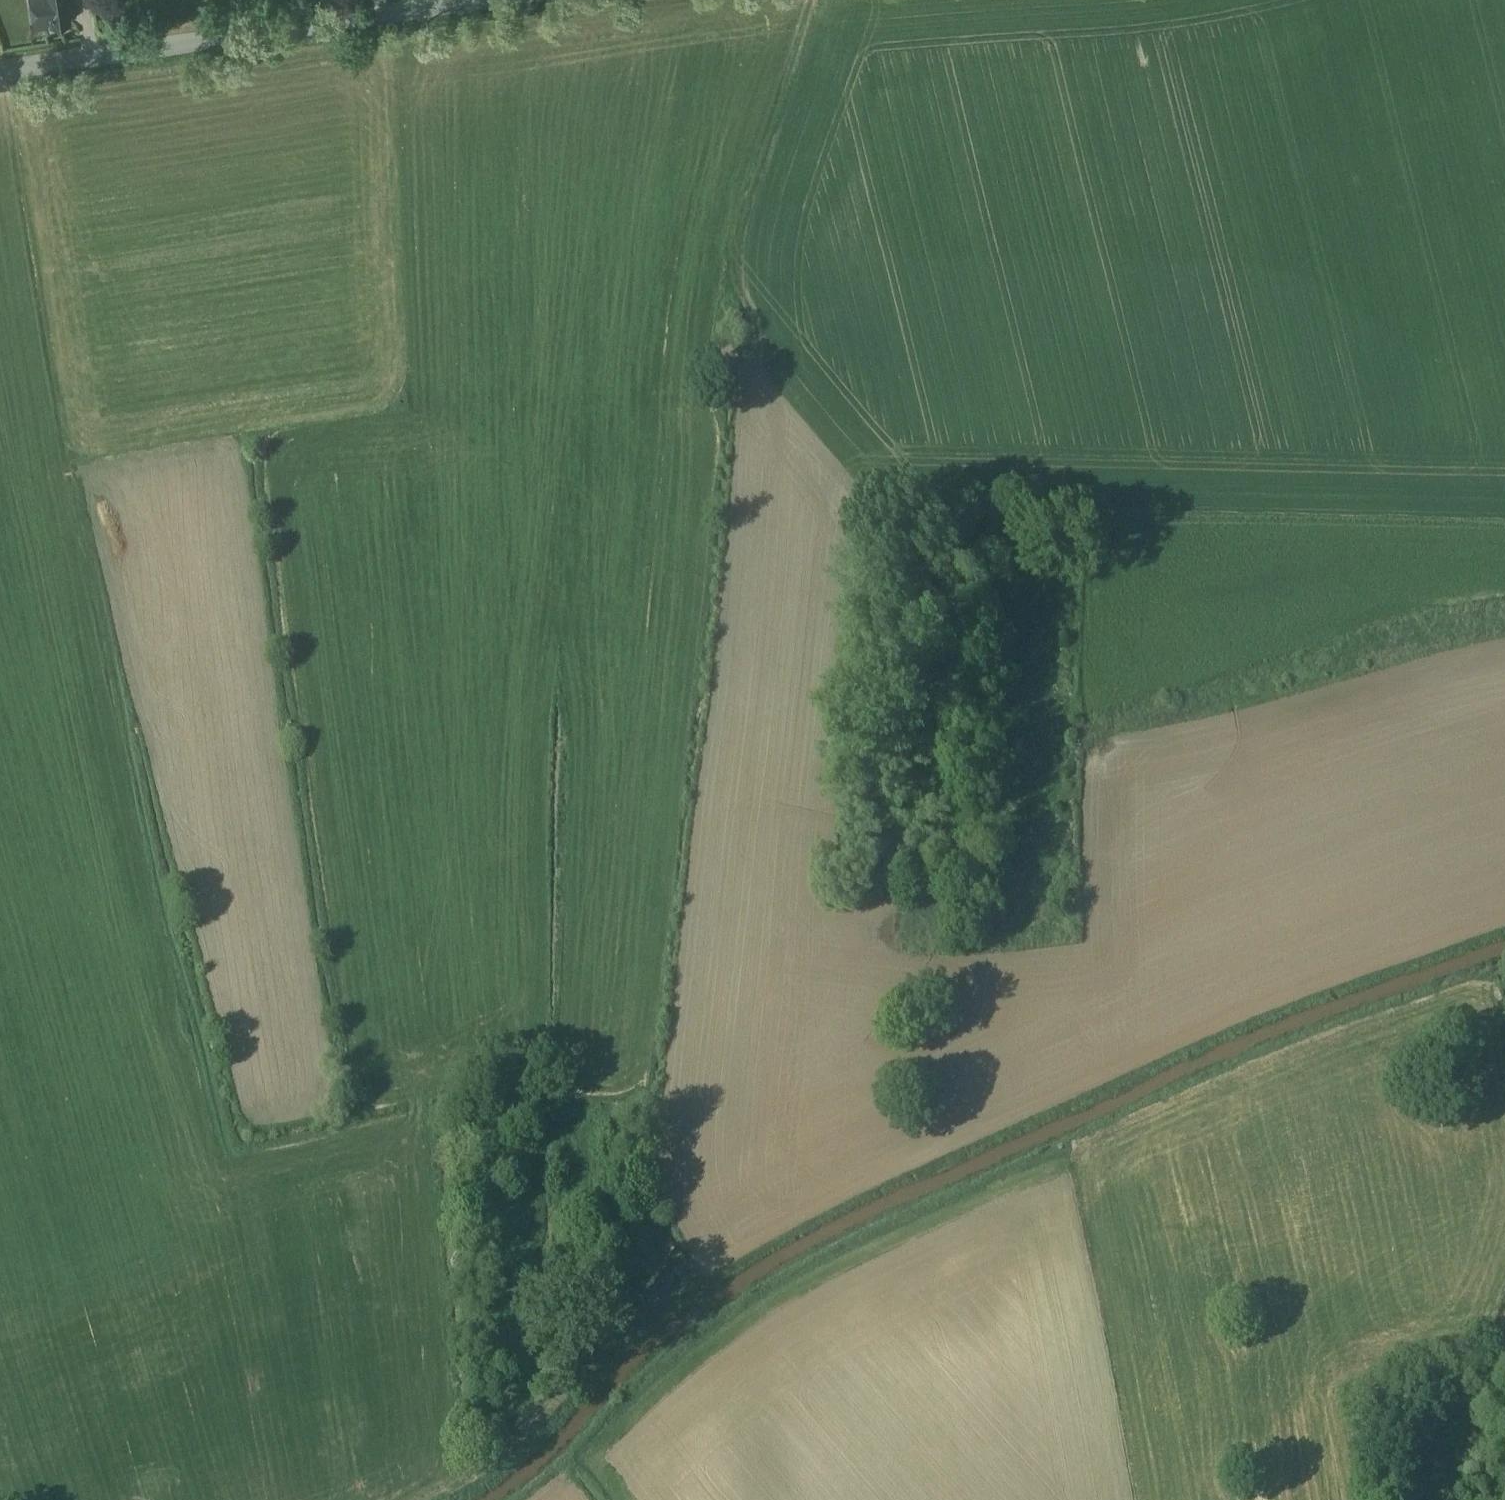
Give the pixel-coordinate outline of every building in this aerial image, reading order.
[(34,24),(53,21),(55,24),(64,23),(65,19),(68,19),(65,0),(30,0),(34,24)]
